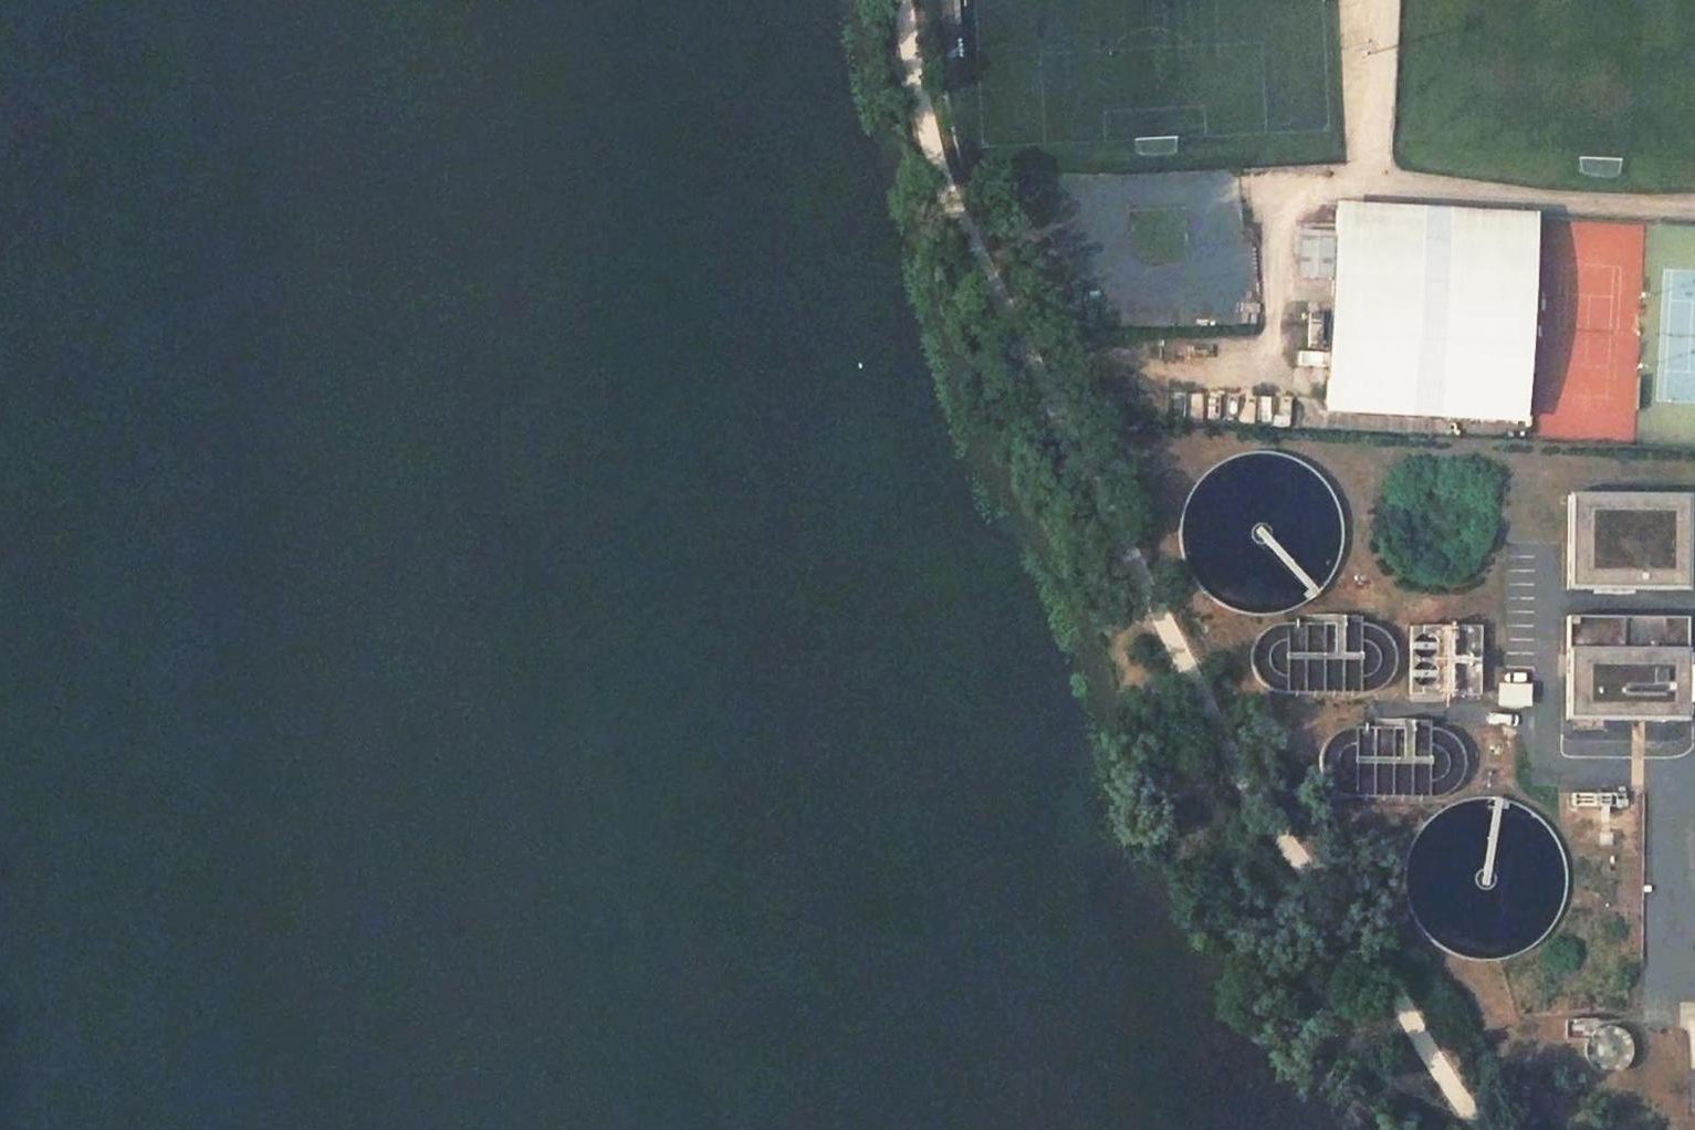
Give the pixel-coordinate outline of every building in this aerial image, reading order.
[(1531,218),(1333,211),(1326,407),(1524,414),(1531,218)] [(1691,501),(1570,500),(1569,591),(1690,593),(1691,501)] [(1684,621),(1563,619),(1562,711),(1683,713),(1684,621)] [(1252,691),(1392,688),(1390,621),(1251,623),(1252,691)] [(1477,626),(1410,627),(1411,694),(1478,693),(1477,626)] [(1495,681),(1494,705),(1528,706),(1528,682),(1495,681)] [(1352,727),(1352,795),(1427,794),(1427,785),(1462,784),(1461,726),(1352,727)] [(1587,1032),(1585,1037),(1583,1041),(1582,1046),(1582,1050),(1583,1055),(1584,1060),(1589,1067),(1597,1074),(1606,1076),(1615,1075),(1624,1071),(1627,1068),(1632,1059),(1634,1054),(1634,1049),(1631,1038),(1625,1030),(1616,1025),(1610,1024),(1600,1025),(1591,1029),(1587,1032)]
